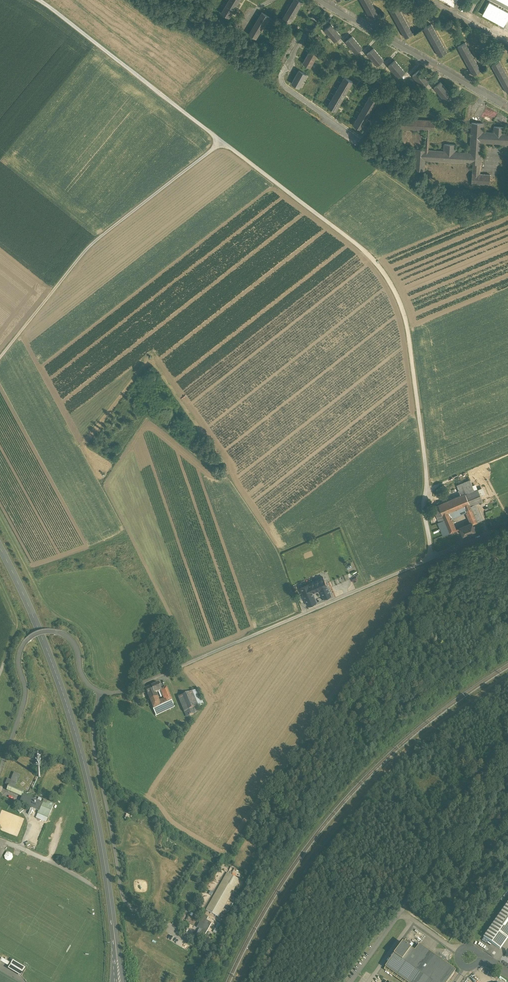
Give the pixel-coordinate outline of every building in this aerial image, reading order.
[(221,13),(229,17),(239,0),(228,0),(221,13)] [(289,24),(302,2),(299,0),(293,0),(282,19),(289,24)] [(371,19),(379,15),(371,0),(361,0),(371,19)] [(507,24),(507,0),(500,0),(492,16),(507,24)] [(389,10),(405,38),(413,33),(397,6),(389,10)] [(249,34),(256,39),(269,17),(262,12),(249,34)] [(331,24),(324,30),(334,41),(341,36),(331,24)] [(431,24),(424,28),(439,56),(447,52),(431,24)] [(352,36),(346,42),(355,53),(362,48),(352,36)] [(458,47),(473,75),(480,70),(465,42),(458,47)] [(373,48),(367,54),(376,65),(383,60),(373,48)] [(303,63),(310,67),(317,54),(310,50),(303,63)] [(395,60),(388,66),(398,77),(404,72),(395,60)] [(507,93),(507,92),(507,76),(499,61),(491,65),(507,93)] [(375,69),(379,73),(383,70),(379,65),(375,69)] [(291,83),(299,87),(306,74),(299,70),(291,83)] [(419,70),(412,75),(422,87),(429,82),(419,70)] [(327,107),(335,111),(352,81),(344,77),(327,107)] [(396,81),(400,85),(404,81),(401,77),(396,81)] [(434,87),(444,99),(450,94),(440,82),(434,87)] [(425,87),(421,91),(424,95),(429,91),(425,87)] [(353,125),(361,129),(378,99),(370,95),(353,125)] [(471,122),(470,153),(454,152),(455,145),(444,144),(444,151),(428,150),(429,130),(434,131),(434,120),(400,119),(400,129),(426,130),(425,150),(415,149),(414,170),(424,171),(425,160),(469,163),(473,164),(472,173),(471,184),(489,185),(490,174),(479,174),(480,164),(482,142),(507,144),(507,133),(503,133),(503,127),(494,126),(493,133),(482,132),(483,123),(471,122)] [(470,480),(457,486),(461,495),(465,493),(474,490),(470,480)] [(474,490),(465,493),(469,503),(470,506),(475,504),(483,501),(478,488),(474,490)] [(461,495),(452,499),(456,509),(460,507),(464,505),(469,503),(465,493),(461,495)] [(452,499),(438,505),(442,515),(449,512),(453,510),(456,509),(452,499)] [(469,503),(464,505),(467,511),(472,523),(472,522),(472,523),(477,522),(472,510),(470,506),(469,503)] [(442,515),(438,505),(433,507),(439,521),(444,519),(442,515)] [(456,509),(453,510),(455,516),(462,513),(460,507),(456,509)] [(477,508),(472,510),(477,522),(482,520),(477,508)] [(449,512),(442,515),(444,519),(450,532),(456,530),(451,517),(449,512)] [(439,521),(438,522),(443,535),(450,532),(444,519),(439,521)] [(472,523),(466,525),(469,533),(475,530),(472,523),(472,522),(472,523)] [(466,525),(460,528),(463,536),(469,533),(466,525)] [(323,577),(308,584),(311,590),(312,592),(320,588),(327,585),(323,577)] [(308,584),(300,588),(303,594),(307,593),(311,590),(308,584)] [(327,585),(320,588),(324,598),(331,595),(327,585)] [(313,594),(308,596),(307,593),(303,594),(308,605),(316,602),(313,594)] [(159,683),(145,689),(150,700),(156,697),(154,694),(161,690),(164,689),(162,685),(160,686),(159,683)] [(164,689),(161,690),(165,699),(167,703),(172,701),(166,688),(164,689)] [(197,690),(178,698),(184,712),(186,712),(192,709),(203,704),(197,690)] [(156,697),(150,700),(154,709),(160,706),(158,702),(156,697)] [(160,706),(154,709),(156,714),(174,706),(172,701),(167,703),(160,706)] [(14,773),(11,781),(8,779),(5,784),(7,785),(9,786),(7,791),(8,791),(21,797),(24,792),(14,788),(20,776),(15,774),(14,773)] [(21,800),(20,803),(39,811),(42,804),(40,803),(42,799),(39,798),(37,801),(23,795),(21,800)] [(44,800),(42,804),(39,811),(38,813),(48,818),(54,805),(44,800)] [(4,858),(10,861),(13,855),(7,852),(4,858)] [(483,938),(500,949),(507,938),(507,903),(483,938)] [(204,915),(197,927),(202,931),(201,933),(203,933),(205,935),(212,923),(206,920),(208,917),(204,915)] [(414,952),(408,947),(411,944),(406,940),(403,944),(402,943),(385,968),(405,981),(447,981),(455,971),(419,945),(414,952)] [(26,968),(13,961),(9,969),(22,977),(26,968)]
